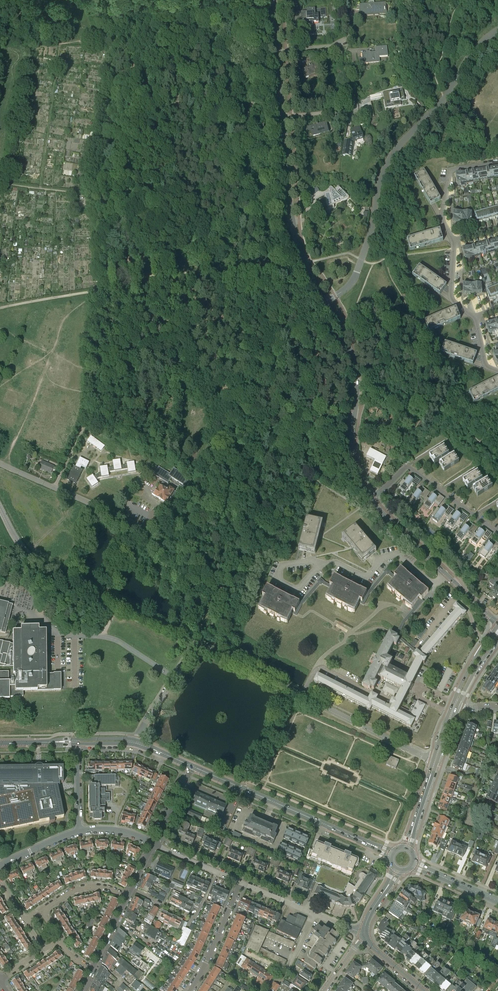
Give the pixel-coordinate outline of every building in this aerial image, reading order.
[(369,5),(360,6),(360,15),(385,13),(385,4),(374,5),(374,2),(369,2),(369,5)] [(325,8),(315,8),(307,9),(307,12),(301,12),(302,20),(305,20),(305,21),(305,26),(313,26),(313,23),(319,22),(318,17),(326,16),(325,8)] [(376,52),(370,53),(370,51),(366,51),(366,53),(362,53),(362,54),(363,54),(363,58),(359,59),(359,64),(380,62),(379,57),(388,56),(387,46),(375,47),(376,52)] [(309,67),(302,70),(305,78),(315,74),(316,76),(320,74),(313,57),(307,60),(310,66),(309,66),(309,67)] [(383,93),(383,97),(385,108),(395,107),(401,105),(400,99),(404,98),(403,89),(383,93)] [(307,126),(303,127),(305,132),(312,131),(313,136),(320,134),(319,134),(328,132),(326,123),(318,125),(317,124),(316,124),(317,125),(308,127),(307,126)] [(361,131),(361,132),(360,127),(352,129),(353,131),(351,131),(352,138),(348,139),(345,139),(342,155),(345,156),(351,156),(353,141),(363,139),(361,131)] [(487,179),(488,180),(494,179),(494,177),(494,178),(492,168),(486,169),(487,179)] [(479,180),(487,179),(486,169),(477,170),(479,180)] [(430,205),(435,203),(441,200),(424,170),(414,176),(430,205)] [(479,182),(479,180),(477,170),(471,171),(473,183),(479,182)] [(471,171),(465,172),(467,184),(473,183),(471,171)] [(465,184),(467,184),(465,172),(456,174),(457,184),(460,183),(461,186),(465,186),(465,184)] [(324,195),(327,205),(327,208),(333,205),(332,203),(333,203),(336,202),(338,201),(338,200),(341,199),(342,198),(345,201),(348,199),(347,198),(348,197),(339,187),(335,190),(333,191),(332,189),(333,188),(332,188),(331,188),(331,187),(330,188),(329,187),(315,194),(316,199),(324,195)] [(495,218),(497,218),(494,209),(488,210),(491,220),(495,219),(495,218)] [(488,210),(482,212),(484,222),(489,221),(489,220),(491,220),(488,210)] [(462,222),(462,212),(453,212),(453,222),(462,222)] [(462,212),(462,222),(472,222),(472,212),(462,212)] [(482,222),(484,222),(482,212),(475,214),(476,218),(475,218),(476,224),(482,223),(482,222)] [(443,241),(441,236),(440,230),(407,239),(410,250),(443,241)] [(494,251),(492,241),(486,243),(488,252),(489,254),(495,252),(495,251),(494,251)] [(480,254),(488,252),(486,243),(478,245),(480,254)] [(481,256),(480,254),(478,245),(472,246),(474,256),(475,258),(481,256)] [(474,256),(472,246),(462,249),(465,259),(474,256)] [(440,295),(443,290),(447,285),(419,265),(412,275),(440,295)] [(482,283),(472,284),(473,294),(482,293),(482,283)] [(463,294),(473,294),(472,284),(463,284),(463,294)] [(495,298),(497,297),(493,286),(487,288),(489,294),(488,295),(489,300),(496,299),(495,298)] [(460,319),(458,314),(456,308),(424,320),(429,331),(460,319)] [(492,332),(497,330),(494,321),(485,324),(489,334),(492,332)] [(473,365),(473,364),(477,354),(445,342),(441,353),(473,365)] [(469,392),(474,402),(497,391),(497,378),(469,392)] [(105,446),(91,436),(87,441),(101,451),(105,446)] [(378,453),(382,455),(386,457),(387,458),(389,454),(387,453),(384,452),(385,448),(381,446),(378,453)] [(444,447),(430,456),(429,456),(434,464),(439,461),(440,463),(439,464),(444,471),(459,462),(454,454),(450,457),(449,455),(444,447)] [(370,449),(367,456),(374,460),(375,461),(370,471),(378,474),(386,457),(382,455),(378,453),(370,449)] [(83,470),(80,469),(81,467),(86,469),(89,462),(80,458),(76,467),(74,466),(67,479),(76,484),(83,470)] [(129,473),(136,471),(134,464),(134,462),(127,463),(128,465),(121,466),(120,462),(120,460),(113,461),(114,463),(113,463),(114,467),(107,468),(107,467),(101,468),(102,474),(98,474),(94,477),(93,476),(87,479),(92,487),(98,483),(96,480),(99,477),(102,477),(109,476),(108,472),(128,468),(129,473)] [(51,473),(52,469),(57,471),(58,468),(54,466),(41,461),(38,468),(51,473)] [(159,467),(156,472),(154,475),(161,479),(162,478),(165,480),(159,490),(156,488),(152,495),(169,505),(173,499),(173,497),(175,498),(178,494),(182,495),(191,480),(188,478),(174,469),(171,474),(159,467)] [(478,472),(464,481),(463,481),(468,489),(472,486),(473,488),(473,489),(478,496),(492,487),(488,479),(483,482),(482,480),(478,472)] [(416,486),(418,484),(420,481),(416,477),(414,480),(409,477),(405,481),(403,480),(400,484),(402,486),(400,488),(405,492),(412,483),(416,486)] [(414,505),(420,496),(425,500),(430,493),(426,489),(422,494),(417,490),(414,495),(412,493),(408,498),(410,499),(409,502),(414,505)] [(444,498),(440,495),(437,498),(432,494),(429,499),(427,497),(423,502),(425,504),(424,506),(429,510),(434,503),(439,506),(440,504),(444,498)] [(437,508),(435,511),(432,515),(434,517),(432,519),(437,523),(444,514),(449,517),(454,510),(449,507),(446,511),(441,508),(440,509),(437,508)] [(453,527),(459,518),(464,522),(466,519),(468,516),(463,513),(461,516),(456,512),(453,516),(451,515),(447,520),(449,521),(448,524),(453,527)] [(299,549),(314,552),(318,533),(320,533),(323,522),(306,518),(299,549)] [(472,535),(474,532),(478,528),(473,525),(470,529),(465,525),(461,530),(459,528),(456,533),(458,535),(456,537),(461,541),(468,532),(472,535)] [(375,551),(373,549),(355,526),(342,537),(349,546),(351,545),(363,560),(375,551)] [(476,545),(483,536),(488,539),(492,534),(487,530),(485,533),(480,530),(477,534),(474,532),(471,537),(473,539),(471,541),(476,545)] [(492,549),(496,553),(497,550),(497,543),(497,542),(494,547),(488,543),(485,547),(483,546),(479,551),(482,552),(480,554),(485,558),(492,549)] [(474,556),(470,553),(463,562),(467,565),(474,556)] [(385,573),(367,593),(369,595),(387,574),(387,575),(388,574),(391,577),(395,580),(387,587),(392,593),(393,592),(395,594),(404,602),(404,601),(406,603),(405,605),(412,609),(413,610),(411,612),(413,614),(424,601),(422,600),(428,592),(427,591),(423,587),(423,588),(412,578),(406,574),(407,574),(401,568),(394,576),(393,575),(390,572),(391,571),(387,568),(384,572),(385,573)] [(490,581),(489,582),(490,583),(493,586),(497,579),(497,577),(495,575),(490,581)] [(318,583),(300,604),(302,605),(320,584),(321,585),(322,584),(327,586),(331,588),(325,598),(332,602),(333,600),(335,602),(345,608),(346,607),(348,608),(348,610),(355,613),(359,603),(364,605),(364,604),(369,595),(367,593),(364,591),(360,589),(347,583),(341,580),(335,576),(330,585),(328,584),(324,582),(324,581),(320,578),(317,582),(318,583)] [(496,585),(488,596),(491,599),(493,597),(497,601),(497,600),(497,586),(496,585)] [(293,600),(280,593),(274,590),(267,587),(263,596),(266,597),(265,599),(264,599),(258,608),(265,612),(266,611),(268,612),(268,613),(278,618),(281,619),(280,621),(288,623),(292,613),(296,616),(298,614),(302,605),(300,604),(300,603),(293,600)] [(0,602),(0,632),(5,634),(12,605),(0,602)] [(399,640),(401,638),(398,636),(399,634),(404,624),(413,614),(411,612),(402,623),(396,635),(395,636),(390,633),(376,660),(375,660),(373,665),(366,680),(364,684),(363,686),(369,689),(370,687),(374,690),(377,684),(374,682),(378,676),(380,677),(379,678),(388,682),(387,684),(386,684),(383,690),(394,696),(395,696),(397,697),(395,701),(394,701),(393,700),(390,705),(378,698),(378,699),(377,698),(378,696),(371,693),(368,700),(368,699),(318,674),(314,682),(370,710),(372,708),(408,726),(411,728),(415,720),(416,721),(417,722),(425,705),(418,701),(417,702),(414,700),(409,711),(401,707),(409,691),(412,691),(413,689),(414,687),(412,685),(423,663),(425,659),(463,616),(463,617),(466,613),(456,604),(453,608),(456,610),(431,639),(428,637),(416,651),(402,638),(401,641),(414,653),(415,653),(412,656),(416,660),(408,676),(389,667),(392,661),(387,658),(394,645),(396,646),(399,640)] [(45,633),(45,632),(38,632),(38,628),(31,628),(20,628),(20,632),(14,632),(15,647),(15,664),(15,671),(14,671),(14,687),(9,687),(8,672),(0,672),(0,699),(9,699),(9,697),(23,697),(23,692),(37,692),(37,691),(60,691),(60,689),(60,674),(56,674),(53,674),(45,675),(45,633)] [(419,639),(416,636),(410,644),(413,646),(419,639)] [(15,647),(0,643),(0,664),(15,664),(15,647)] [(487,682),(495,688),(497,683),(490,677),(487,682)] [(490,693),(495,688),(487,682),(483,688),(490,693)] [(465,731),(475,735),(475,734),(482,737),(482,734),(476,732),(477,727),(468,724),(465,731)] [(473,741),(475,735),(465,731),(463,737),(473,741)] [(473,741),(463,737),(461,743),(471,747),(473,741)] [(458,749),(469,753),(471,747),(461,743),(458,749)] [(467,759),(469,753),(458,749),(456,755),(467,759)] [(468,759),(467,759),(456,755),(454,761),(464,764),(466,765),(468,759)] [(394,758),(390,757),(386,765),(390,766),(396,769),(399,761),(399,760),(394,758)] [(462,771),(464,764),(454,761),(452,767),(458,770),(458,769),(462,771)] [(132,772),(138,775),(141,767),(135,764),(132,772)] [(40,769),(40,768),(39,768),(39,767),(38,767),(38,768),(37,768),(37,769),(35,769),(35,767),(0,768),(0,830),(48,820),(49,823),(54,822),(54,819),(63,817),(57,786),(59,786),(59,783),(63,783),(63,767),(42,767),(42,769),(40,769)] [(147,770),(141,767),(138,775),(144,778),(147,770)] [(147,770),(144,778),(150,781),(154,773),(147,770)] [(447,783),(456,786),(458,778),(450,775),(447,783)] [(115,776),(114,776),(90,776),(89,776),(90,785),(88,786),(89,810),(90,810),(90,818),(93,817),(93,820),(101,820),(101,817),(104,817),(104,809),(104,806),(105,806),(105,802),(109,802),(109,793),(105,793),(105,791),(107,791),(106,786),(115,786),(115,787),(119,787),(119,777),(115,777),(115,776)] [(155,781),(157,783),(165,786),(168,780),(161,776),(159,779),(156,778),(155,781)] [(162,792),(165,786),(157,783),(155,788),(162,792)] [(453,792),(454,792),(456,786),(447,783),(445,789),(453,792)] [(159,798),(162,792),(155,788),(152,794),(159,798)] [(497,798),(497,791),(491,788),(489,793),(489,794),(497,798)] [(457,795),(458,793),(454,792),(453,792),(445,789),(443,796),(451,799),(453,794),(457,796),(457,795)] [(197,793),(193,802),(195,803),(195,805),(207,810),(208,808),(222,815),(226,805),(197,793)] [(489,793),(488,793),(485,799),(497,804),(497,800),(497,798),(489,794),(489,793)] [(156,804),(159,798),(152,794),(149,800),(156,804)] [(455,800),(451,799),(443,796),(440,802),(449,805),(450,802),(452,803),(452,802),(454,802),(455,800)] [(153,810),(156,804),(149,800),(146,806),(153,810)] [(447,811),(449,805),(440,802),(438,808),(447,811)] [(153,810),(146,806),(143,805),(140,804),(139,806),(142,807),(140,811),(143,813),(150,816),(153,810)] [(190,810),(188,815),(200,820),(202,816),(190,810)] [(121,821),(127,823),(129,815),(122,813),(121,821)] [(148,822),(150,816),(143,813),(140,818),(148,822)] [(135,816),(129,815),(127,823),(133,824),(135,816)] [(135,816),(133,824),(137,825),(145,828),(148,822),(140,818),(138,817),(135,816)] [(247,821),(242,831),(272,845),(277,834),(275,833),(278,828),(273,826),(273,827),(255,819),(255,818),(251,816),(248,822),(247,821)] [(436,823),(438,824),(446,827),(449,821),(439,817),(437,823),(436,823)] [(183,841),(192,845),(196,837),(187,833),(188,831),(187,831),(190,825),(184,823),(182,829),(180,828),(178,835),(184,838),(183,841)] [(444,833),(446,827),(438,824),(436,823),(434,828),(434,829),(444,833)] [(200,828),(196,836),(202,838),(205,830),(200,828)] [(283,838),(305,848),(310,838),(288,828),(283,838)] [(444,833),(434,829),(432,834),(433,834),(432,835),(440,838),(441,838),(444,833)] [(231,837),(238,841),(241,835),(234,832),(233,833),(231,832),(230,834),(232,835),(231,837)] [(440,838),(432,835),(429,844),(428,844),(428,845),(429,845),(429,846),(430,846),(431,846),(432,846),(432,845),(436,847),(437,844),(440,845),(439,848),(444,850),(448,841),(443,839),(442,842),(439,841),(440,838)] [(209,849),(213,840),(205,836),(202,842),(205,843),(203,847),(205,848),(208,850),(208,849),(209,849)] [(213,840),(209,849),(210,850),(213,852),(213,851),(214,852),(216,848),(219,849),(221,843),(213,840)] [(448,851),(455,854),(459,845),(452,841),(448,851)] [(322,867),(330,870),(338,851),(331,848),(332,847),(326,845),(325,846),(316,842),(313,850),(310,849),(306,857),(322,864),(321,867),(322,867)] [(299,862),(303,853),(281,843),(277,852),(299,862)] [(131,853),(134,847),(129,844),(127,848),(128,848),(126,853),(128,854),(129,852),(131,853)] [(467,848),(459,845),(455,854),(462,857),(467,848)] [(65,850),(64,850),(65,852),(66,852),(67,855),(70,854),(71,856),(73,855),(70,847),(65,848),(65,850)] [(140,850),(134,847),(131,853),(134,855),(133,856),(135,857),(137,853),(138,854),(140,850)] [(234,860),(237,852),(234,851),(235,849),(230,847),(229,851),(230,852),(228,857),(234,860)] [(58,852),(55,853),(59,863),(60,862),(62,861),(61,859),(60,858),(63,857),(61,851),(60,850),(58,851),(58,852)] [(479,865),(483,855),(479,853),(480,852),(475,850),(474,854),(475,854),(472,861),(479,865)] [(338,851),(330,870),(350,879),(355,868),(356,867),(357,867),(357,866),(358,865),(359,864),(359,863),(359,862),(359,861),(358,859),(351,856),(352,855),(346,853),(345,854),(338,851)] [(237,852),(234,860),(240,863),(242,857),(244,858),(245,853),(241,852),(241,854),(237,852)] [(61,864),(60,862),(59,863),(55,853),(53,854),(52,854),(50,855),(50,856),(52,862),(55,860),(56,862),(55,862),(56,864),(58,863),(59,865),(61,864)] [(487,857),(483,855),(479,865),(486,868),(490,858),(489,858),(490,854),(488,854),(487,857)] [(258,870),(261,862),(258,861),(259,859),(255,857),(253,862),(254,862),(252,868),(258,870)] [(42,870),(45,868),(40,859),(35,862),(36,863),(35,863),(36,865),(37,865),(38,868),(41,867),(42,868),(41,868),(42,870)] [(159,861),(154,872),(169,879),(174,869),(159,861)] [(265,864),(261,862),(258,870),(264,873),(266,867),(268,868),(269,864),(266,862),(265,864)] [(28,865),(26,866),(31,876),(32,876),(31,875),(33,875),(31,872),(34,870),(31,864),(29,865),(28,865)] [(135,869),(135,868),(128,865),(125,870),(132,874),(135,869)] [(32,877),(32,876),(31,876),(26,866),(23,868),(23,867),(21,868),(21,869),(23,875),(26,874),(27,875),(28,877),(29,876),(30,878),(32,877)] [(282,881),(285,873),(282,871),(283,869),(279,867),(277,872),(278,872),(276,878),(282,881)] [(359,876),(359,877),(359,878),(360,878),(360,879),(355,887),(349,883),(350,879),(330,870),(322,867),(321,867),(315,882),(319,883),(314,894),(322,897),(335,903),(343,907),(343,906),(350,906),(350,907),(355,905),(360,901),(360,902),(365,894),(374,881),(379,874),(377,873),(377,872),(374,871),(372,869),(367,876),(364,874),(363,873),(362,873),(361,874),(360,874),(360,875),(359,876)] [(17,870),(12,873),(15,879),(17,878),(18,880),(20,879),(18,874),(19,873),(17,870)] [(130,879),(132,874),(125,870),(124,873),(122,872),(121,874),(123,875),(130,879)] [(289,874),(285,873),(282,881),(288,883),(290,878),(292,878),(293,874),(290,872),(289,874)] [(300,887),(303,888),(308,877),(303,874),(304,873),(301,872),(297,880),(300,881),(297,887),(300,889),(300,887)] [(12,880),(15,879),(12,873),(6,875),(8,880),(9,879),(11,883),(13,882),(12,880)] [(145,874),(144,877),(157,883),(158,879),(145,874)] [(186,885),(191,888),(195,878),(190,876),(186,885)] [(156,885),(157,883),(144,877),(142,881),(152,887),(154,884),(156,885)] [(313,886),(315,881),(316,880),(308,877),(303,888),(305,890),(305,891),(307,892),(310,885),(313,886)] [(200,880),(195,878),(191,888),(190,891),(189,891),(190,892),(193,893),(194,893),(200,880)] [(128,883),(121,879),(119,884),(125,888),(128,883)] [(171,884),(175,886),(182,889),(184,884),(173,879),(171,884)] [(200,880),(194,893),(193,893),(193,894),(197,896),(198,897),(199,895),(197,894),(198,892),(200,893),(205,882),(200,880)] [(58,881),(53,884),(57,890),(62,887),(58,881)] [(151,889),(152,887),(142,881),(140,885),(149,890),(152,891),(153,891),(153,890),(151,889)] [(203,893),(205,894),(209,884),(205,882),(200,893),(199,895),(198,897),(201,898),(203,893)] [(53,893),(57,890),(53,884),(51,885),(50,883),(47,884),(48,886),(49,887),(53,893)] [(147,893),(149,890),(140,885),(139,888),(147,893)] [(421,902),(421,901),(425,901),(424,897),(425,894),(425,893),(425,892),(421,890),(422,889),(414,886),(414,887),(410,885),(410,886),(407,885),(406,888),(405,888),(403,891),(408,894),(409,893),(415,896),(415,898),(417,900),(419,901),(421,902)] [(49,896),(53,893),(49,887),(48,886),(47,887),(47,888),(45,889),(49,896)] [(213,896),(210,902),(213,903),(213,902),(219,888),(215,886),(214,887),(212,886),(209,894),(213,896)] [(224,890),(219,888),(213,902),(216,903),(218,898),(220,899),(224,890)] [(42,890),(40,891),(45,898),(49,896),(45,889),(43,891),(42,890)] [(224,890),(220,899),(218,904),(219,905),(220,902),(221,900),(222,900),(220,905),(223,906),(229,893),(224,890)] [(41,901),(45,898),(40,891),(38,893),(39,893),(37,895),(41,901)] [(171,893),(174,895),(169,903),(175,906),(179,897),(179,896),(180,894),(173,891),(171,893)] [(402,894),(401,895),(401,894),(399,896),(400,897),(410,904),(411,902),(414,904),(416,900),(413,898),(403,892),(401,894),(402,894)] [(36,904),(41,901),(37,895),(35,896),(33,894),(31,896),(32,897),(36,904)] [(192,894),(191,895),(184,911),(189,913),(193,904),(191,902),(193,897),(197,899),(198,897),(197,896),(193,894),(192,894)] [(179,908),(184,911),(191,895),(190,895),(189,895),(188,895),(188,896),(186,900),(184,899),(179,908)] [(184,899),(179,896),(179,897),(175,906),(179,908),(184,899)] [(32,907),(36,904),(32,897),(30,898),(31,899),(28,901),(32,907)] [(134,897),(132,902),(141,907),(143,903),(134,897)] [(408,907),(410,904),(400,897),(399,898),(398,898),(397,899),(397,900),(398,900),(397,901),(397,900),(396,902),(409,911),(411,910),(409,908),(408,907)] [(242,914),(244,910),(247,912),(248,913),(249,912),(252,903),(242,898),(238,908),(236,912),(242,914)] [(443,912),(447,902),(441,899),(440,901),(439,900),(437,904),(438,904),(437,908),(439,910),(439,911),(443,912)] [(32,907),(28,901),(25,903),(25,902),(23,903),(28,910),(32,907)] [(130,906),(139,912),(141,907),(132,902),(130,906)] [(408,914),(409,911),(396,902),(394,905),(393,905),(393,906),(393,907),(392,908),(402,914),(405,916),(407,913),(408,914)] [(454,905),(447,902),(443,912),(441,916),(447,918),(451,920),(456,909),(454,908),(454,907),(453,907),(454,905)] [(114,911),(116,906),(109,903),(108,906),(109,906),(108,908),(114,911)] [(249,912),(253,914),(257,905),(252,903),(249,912)] [(208,906),(207,908),(217,913),(220,908),(210,904),(209,906),(208,906)] [(262,907),(257,905),(253,914),(251,918),(254,919),(256,915),(258,916),(262,907)] [(130,906),(128,911),(136,917),(139,912),(130,906)] [(148,914),(154,918),(159,910),(153,906),(148,914)] [(0,911),(0,913),(1,913),(2,915),(8,911),(6,907),(0,911)] [(262,907),(258,916),(260,917),(259,920),(261,921),(262,918),(266,909),(262,907)] [(215,917),(217,913),(207,908),(206,910),(207,910),(206,913),(215,917)] [(390,910),(390,911),(389,913),(399,920),(402,914),(392,908),(391,908),(390,910)] [(56,918),(62,914),(60,911),(61,910),(60,909),(53,914),(56,918)] [(267,920),(271,911),(266,909),(262,918),(267,920)] [(460,924),(463,923),(467,924),(472,913),(465,910),(461,918),(457,917),(455,919),(459,921),(460,924)] [(137,917),(136,917),(128,911),(124,919),(132,923),(129,927),(135,930),(137,925),(138,923),(135,921),(137,917)] [(167,913),(162,911),(158,920),(163,922),(164,919),(167,913)] [(272,920),(275,913),(271,911),(267,920),(269,920),(267,925),(269,926),(272,920)] [(110,920),(112,915),(105,912),(103,914),(105,915),(103,917),(110,920)] [(172,916),(167,913),(164,919),(163,922),(168,925),(172,916)] [(204,915),(203,917),(213,922),(215,917),(206,913),(205,915),(204,915)] [(281,915),(275,913),(272,920),(277,923),(281,915)] [(387,923),(390,918),(392,920),(394,917),(388,913),(380,925),(378,928),(379,931),(378,932),(378,933),(379,934),(381,935),(386,928),(389,924),(387,923)] [(472,913),(467,924),(471,926),(471,925),(474,926),(475,926),(479,916),(472,913)] [(7,923),(13,919),(10,914),(4,918),(7,923)] [(64,916),(62,914),(56,918),(59,922),(66,918),(67,917),(66,915),(64,916)] [(154,918),(148,914),(143,922),(149,926),(154,918)] [(238,915),(235,921),(245,925),(246,923),(244,922),(246,919),(238,915)] [(286,922),(281,920),(277,930),(297,940),(306,919),(298,915),(296,918),(289,915),(286,922)] [(168,925),(173,927),(177,918),(172,916),(168,925)] [(211,926),(213,922),(203,917),(202,919),(203,920),(202,922),(211,926)] [(59,922),(62,927),(68,923),(67,920),(68,920),(66,918),(59,922)] [(182,921),(177,918),(173,927),(177,930),(180,931),(185,922),(182,921)] [(6,926),(8,929),(16,923),(13,919),(7,923),(8,925),(6,926)] [(490,931),(494,922),(493,921),(491,920),(491,921),(488,919),(485,926),(484,926),(482,931),(485,932),(485,933),(488,935),(490,931)] [(105,929),(107,925),(100,921),(99,923),(100,924),(99,926),(105,929)] [(152,928),(150,926),(145,935),(154,940),(156,936),(165,941),(167,937),(158,932),(159,931),(158,931),(161,924),(155,921),(152,928)] [(235,921),(233,927),(241,930),(242,927),(244,927),(245,925),(235,921)] [(211,926),(202,922),(201,925),(200,924),(199,926),(209,931),(211,926)] [(494,922),(490,931),(488,935),(494,937),(491,945),(496,947),(496,945),(497,942),(497,939),(496,938),(497,932),(497,924),(497,923),(495,922),(494,922)] [(19,927),(16,923),(8,929),(9,931),(11,929),(13,931),(19,927)] [(69,925),(68,923),(62,927),(65,931),(72,926),(70,924),(69,925)] [(73,925),(72,926),(65,931),(67,935),(74,931),(72,929),(74,927),(73,925)] [(258,953),(284,966),(287,960),(261,947),(266,937),(292,949),(295,943),(269,931),(253,925),(248,936),(244,946),(246,947),(258,953)] [(207,935),(209,931),(199,926),(198,928),(199,929),(198,931),(207,935)] [(332,948),(333,946),(336,942),(335,941),(338,935),(332,931),(330,935),(329,934),(330,932),(330,931),(328,934),(326,932),(328,930),(324,928),(323,929),(318,926),(313,932),(316,933),(314,935),(313,935),(310,939),(311,940),(308,945),(313,949),(307,957),(304,963),(313,969),(314,970),(317,965),(319,966),(322,961),(322,960),(324,956),(325,957),(329,952),(328,951),(331,947),(332,948)] [(12,935),(13,937),(22,931),(19,927),(13,931),(14,933),(12,935)] [(184,946),(191,932),(183,927),(176,942),(184,946)] [(233,927),(230,932),(240,936),(241,934),(239,933),(241,930),(233,927)] [(380,937),(381,939),(384,942),(390,934),(387,932),(388,930),(386,928),(381,935),(380,937)] [(127,936),(126,935),(119,929),(116,934),(125,941),(127,936)] [(24,936),(22,931),(13,937),(14,939),(17,937),(18,940),(24,936)] [(67,935),(70,939),(77,935),(76,932),(75,933),(74,931),(67,935)] [(205,940),(207,935),(198,931),(197,934),(195,933),(195,935),(205,940)] [(100,941),(102,936),(93,932),(92,934),(95,935),(93,938),(100,941)] [(239,938),(240,936),(230,932),(228,938),(236,941),(237,938),(239,938)] [(114,938),(122,944),(123,945),(125,941),(116,934),(114,938)] [(393,936),(390,934),(384,942),(388,944),(387,945),(389,946),(396,937),(394,935),(393,936)] [(79,937),(77,935),(70,939),(73,943),(79,939),(78,937),(79,937)] [(203,945),(203,944),(205,940),(195,935),(194,937),(195,938),(194,940),(197,942),(203,945)] [(395,950),(400,954),(409,943),(407,941),(410,939),(406,935),(400,943),(401,943),(395,950)] [(20,944),(27,940),(24,936),(18,940),(20,943),(19,943),(20,944)] [(390,947),(394,950),(400,942),(401,940),(396,937),(389,946),(390,947)] [(121,947),(122,944),(114,938),(112,942),(120,948),(121,949),(122,947),(121,947)] [(79,939),(73,943),(76,948),(82,944),(79,939)] [(228,939),(226,943),(236,948),(237,946),(236,946),(237,943),(228,939)] [(30,945),(27,940),(20,944),(19,945),(20,947),(22,946),(24,949),(30,945)] [(95,950),(97,945),(89,941),(88,943),(90,944),(89,947),(95,950)] [(122,949),(121,949),(120,948),(112,942),(110,946),(119,954),(122,949)] [(201,950),(203,945),(197,942),(195,946),(192,945),(193,944),(191,944),(190,946),(201,950)] [(400,954),(405,958),(416,946),(417,945),(414,942),(412,945),(409,943),(400,954)] [(130,950),(128,952),(134,957),(131,962),(136,966),(143,971),(147,965),(140,960),(142,958),(141,957),(139,956),(143,950),(144,949),(135,943),(131,948),(130,947),(128,949),(130,950)] [(226,943),(224,948),(233,952),(234,950),(235,950),(236,948),(226,943)] [(33,949),(30,945),(24,949),(27,953),(33,949)] [(190,950),(199,955),(201,950),(190,946),(189,948),(191,948),(190,950)] [(419,948),(416,946),(405,958),(405,959),(407,961),(406,962),(409,965),(417,955),(415,953),(419,948)] [(224,948),(222,953),(232,957),(233,955),(232,955),(233,952),(224,948)] [(117,962),(119,959),(116,956),(117,955),(109,949),(107,954),(114,960),(117,962)] [(196,959),(199,955),(190,950),(188,952),(187,951),(186,953),(196,959)] [(58,951),(54,954),(58,960),(62,957),(58,951)] [(419,956),(417,955),(409,965),(412,967),(413,966),(414,967),(425,954),(426,954),(423,952),(419,956)] [(193,964),(196,959),(186,953),(185,955),(186,956),(184,958),(193,964)] [(222,953),(220,957),(229,961),(230,959),(231,959),(232,957),(222,953)] [(55,962),(58,960),(54,954),(49,957),(55,965),(57,964),(55,962)] [(114,960),(107,954),(105,957),(113,963),(114,960)] [(417,969),(420,971),(427,963),(425,961),(429,957),(426,954),(425,954),(414,967),(415,967),(414,968),(416,969),(417,969)] [(247,958),(242,955),(237,964),(244,969),(241,974),(245,977),(247,973),(245,972),(246,970),(250,973),(253,969),(255,970),(258,966),(254,964),(254,963),(253,962),(252,962),(247,958)] [(53,967),(55,965),(49,957),(45,960),(49,966),(51,964),(53,967)] [(104,960),(111,967),(113,963),(105,957),(104,960)] [(220,957),(218,962),(228,966),(229,964),(228,964),(229,961),(220,957)] [(133,976),(135,975),(137,972),(125,961),(121,958),(119,959),(117,962),(120,965),(126,970),(133,976)] [(190,968),(193,964),(184,958),(183,961),(182,960),(181,962),(190,968)] [(0,965),(2,969),(9,965),(7,962),(8,962),(7,960),(0,965)] [(47,967),(49,966),(45,960),(41,962),(46,970),(48,968),(47,967)] [(109,970),(111,967),(104,960),(102,964),(109,970)] [(295,973),(296,972),(293,970),(296,966),(300,968),(300,969),(303,971),(301,975),(300,974),(300,975),(309,981),(312,976),(310,975),(314,970),(313,969),(308,966),(298,960),(291,970),(295,973)] [(368,971),(370,973),(377,964),(372,960),(368,965),(366,964),(363,964),(364,968),(367,968),(369,970),(368,971)] [(429,964),(427,963),(420,971),(423,974),(422,974),(424,976),(436,963),(433,960),(429,964)] [(45,970),(46,970),(41,962),(37,965),(41,971),(43,970),(44,972),(46,971),(45,970)] [(188,972),(190,968),(181,962),(179,964),(178,966),(179,967),(188,972)] [(228,966),(218,962),(215,967),(225,971),(226,968),(227,968),(228,966)] [(425,977),(430,981),(437,972),(439,971),(436,969),(440,965),(437,962),(425,977)] [(353,963),(350,968),(359,974),(360,973),(360,972),(359,971),(360,969),(362,969),(364,968),(363,964),(360,964),(359,966),(353,963)] [(382,968),(377,964),(370,973),(371,974),(372,974),(373,973),(376,975),(382,968)] [(39,973),(41,971),(37,965),(32,968),(37,975),(39,974),(39,973)] [(121,976),(126,970),(120,965),(115,971),(121,976)] [(101,966),(99,970),(108,978),(110,974),(101,966)] [(185,976),(188,972),(179,967),(178,966),(177,966),(177,967),(175,966),(174,969),(175,970),(185,976)] [(253,969),(250,973),(258,978),(260,975),(263,978),(267,972),(258,966),(255,970),(253,969)] [(215,967),(212,972),(219,976),(222,972),(215,967)] [(35,977),(37,975),(32,968),(28,971),(32,977),(34,976),(35,977)] [(350,968),(346,973),(354,978),(356,975),(357,976),(358,976),(359,974),(350,968)] [(439,974),(437,972),(430,981),(435,985),(447,971),(444,968),(439,974)] [(84,974),(78,970),(75,969),(73,974),(74,975),(81,978),(84,974)] [(105,982),(108,978),(99,970),(96,975),(105,982)] [(182,981),(185,976),(175,970),(174,972),(175,973),(174,975),(176,977),(182,981)] [(447,971),(435,985),(440,989),(447,981),(445,979),(451,973),(448,970),(447,971)] [(447,981),(440,989),(442,990),(447,990),(463,972),(460,970),(449,982),(447,981)] [(29,979),(32,977),(28,971),(24,974),(28,981),(30,980),(29,979)] [(217,980),(219,976),(212,972),(210,976),(217,980)] [(260,975),(258,978),(253,986),(255,987),(258,982),(259,983),(261,980),(268,985),(273,976),(269,974),(269,973),(268,972),(267,972),(263,978),(260,975)] [(381,987),(389,978),(384,974),(378,981),(381,984),(380,985),(380,986),(381,987)] [(79,983),(81,978),(74,975),(73,977),(74,977),(73,979),(79,983)] [(103,986),(105,982),(96,975),(94,979),(101,985),(103,986)] [(170,978),(169,980),(179,986),(182,981),(176,977),(176,978),(173,976),(171,979),(170,978)] [(217,980),(210,976),(207,980),(214,985),(217,980)] [(307,984),(307,983),(297,976),(292,985),(301,990),(302,990),(307,984)] [(466,981),(462,984),(457,990),(465,990),(474,981),(469,976),(466,981)] [(14,987),(21,982),(23,981),(21,979),(19,980),(17,978),(11,982),(14,987)] [(394,982),(389,978),(381,987),(383,988),(384,988),(384,987),(387,990),(393,983),(394,982)] [(92,983),(100,990),(103,990),(105,987),(103,986),(101,985),(94,979),(92,983)] [(342,983),(351,990),(352,988),(351,987),(353,984),(345,979),(344,980),(343,980),(342,982),(342,983)] [(131,986),(136,990),(141,985),(136,980),(131,986)] [(176,990),(179,986),(169,980),(168,982),(169,982),(168,985),(176,990)] [(211,989),(214,985),(207,980),(204,984),(211,989)] [(457,980),(452,987),(448,990),(457,990),(462,984),(460,982),(457,980)] [(476,987),(474,985),(476,983),(474,981),(465,990),(473,990),(476,987)] [(14,987),(17,990),(23,986),(24,986),(21,982),(14,987)] [(76,987),(69,983),(70,983),(68,983),(67,985),(69,986),(68,988),(73,990),(74,990),(76,987)] [(92,983),(90,987),(94,990),(100,990),(92,983)] [(387,990),(389,990),(395,990),(398,987),(393,983),(387,990)]
